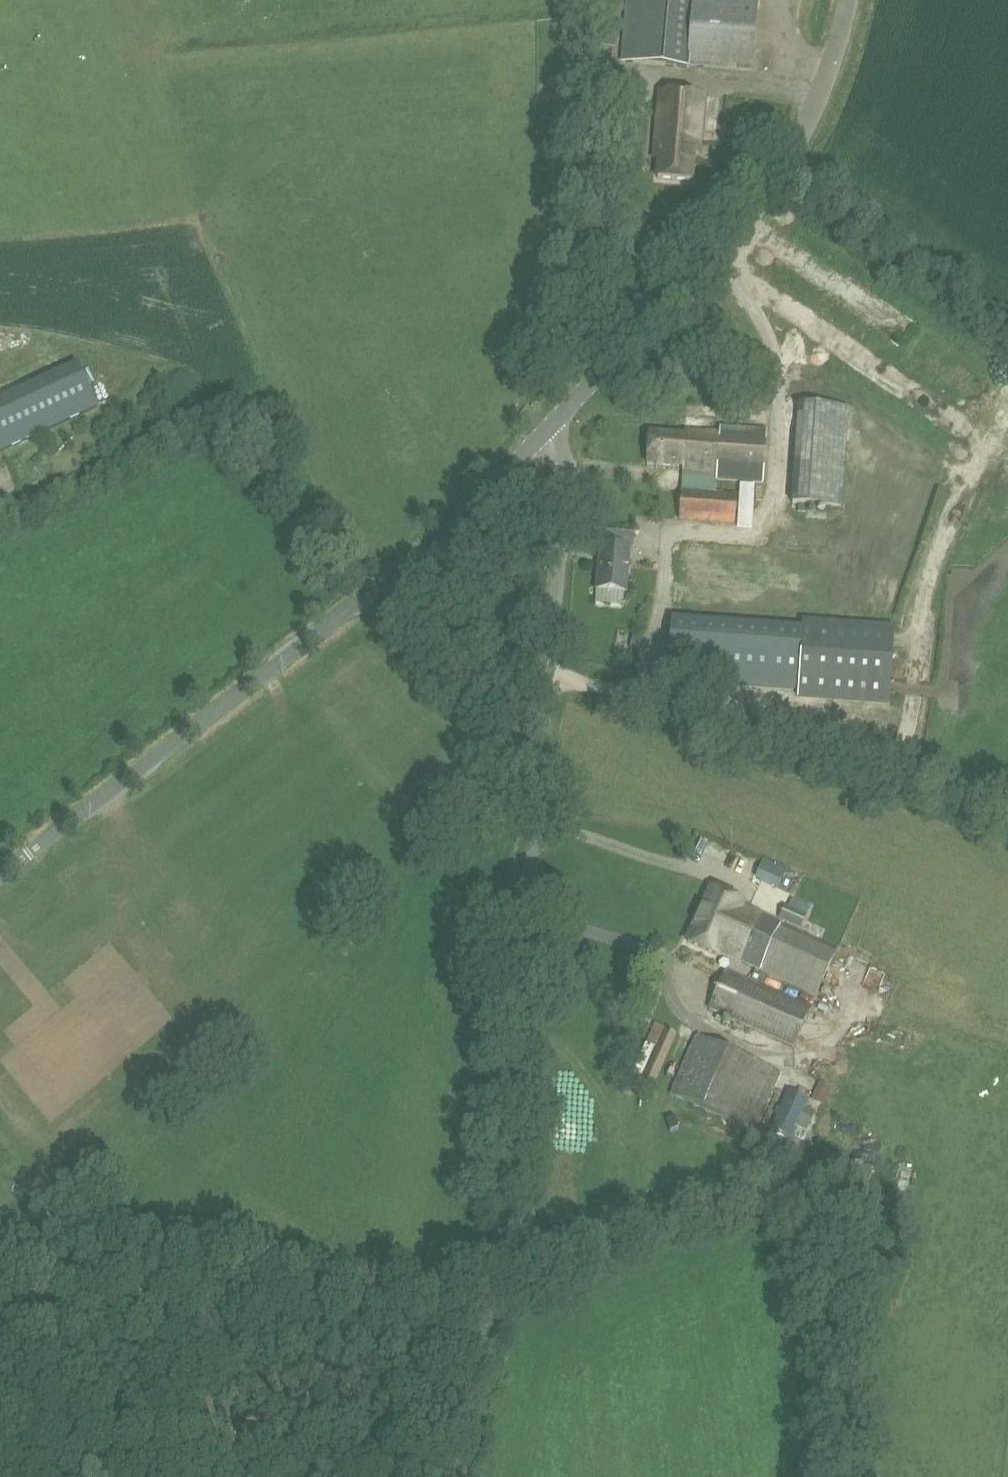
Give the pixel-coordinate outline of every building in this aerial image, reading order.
[(623,60),(688,65),(750,70),(755,0),(628,0),(623,60)] [(616,47),(619,22),(596,20),(593,45),(616,47)] [(658,176),(691,179),(694,152),(699,152),(704,95),(662,92),(658,145),(666,145),(665,157),(659,156),(658,176)] [(142,378),(125,342),(0,399),(0,443),(142,378)] [(849,508),(851,399),(814,399),(812,508),(849,508)] [(737,494),(716,493),(717,479),(763,482),(767,430),(721,426),(720,433),(705,432),(706,417),(686,415),(685,434),(649,431),(646,463),(683,466),(682,470),(683,470),(681,490),(679,518),(734,522),(737,494)] [(627,593),(632,547),(599,544),(595,591),(627,593)] [(673,617),(668,679),(888,696),(893,634),(673,617)] [(641,652),(644,639),(635,636),(632,650),(641,652)] [(755,880),(778,889),(788,868),(763,858),(755,880)] [(805,897),(814,886),(800,874),(790,885),(805,897)] [(733,957),(754,966),(817,994),(837,949),(742,906),(744,902),(714,889),(690,943),(720,956),(722,952),(733,957)] [(808,915),(786,905),(780,919),(801,929),(808,915)] [(710,1008),(794,1045),(810,1008),(727,970),(710,1008)] [(754,1131),(781,1072),(697,1035),(670,1093),(754,1131)] [(668,1096),(688,1043),(674,1038),(654,1091),(668,1096)] [(797,1129),(799,1129),(807,1133),(816,1113),(807,1109),(810,1100),(788,1090),(780,1109),(778,1108),(775,1115),(777,1115),(771,1129),(793,1138),(797,1129)] [(849,1142),(868,1143),(868,1133),(849,1132),(849,1142)]
